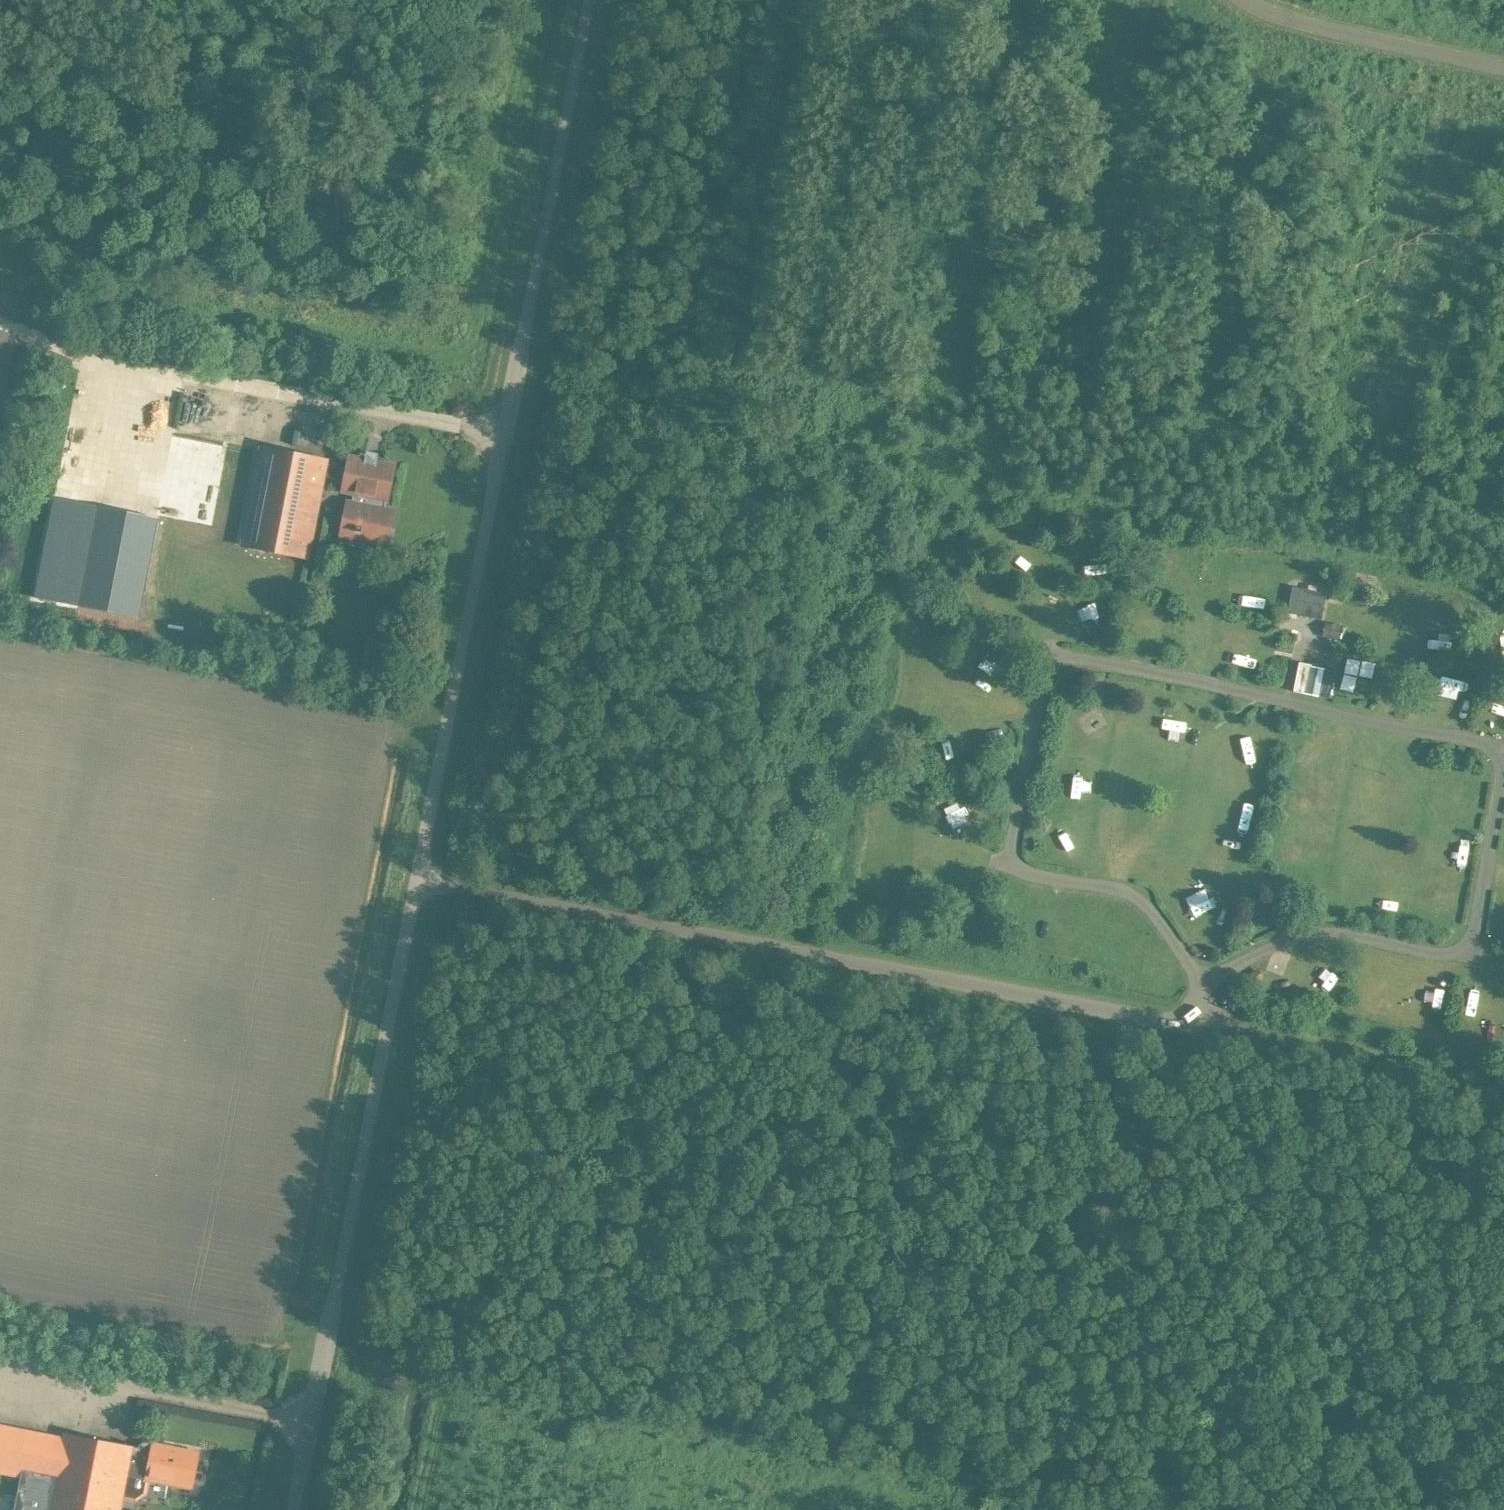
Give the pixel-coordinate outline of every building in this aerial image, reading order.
[(163,480),(250,497),(240,546),(308,558),(324,476),(326,464),(327,460),(259,447),(259,450),(172,435),(163,480)] [(326,464),(324,476),(343,480),(341,492),(354,494),(354,499),(346,497),(338,539),(388,549),(396,507),(385,505),(386,500),(387,500),(394,464),(348,455),(346,468),(326,464)] [(137,618),(156,519),(96,507),(77,607),(137,618)] [(1026,535),(1039,541),(1046,528),(1033,522),(1026,535)] [(1288,611),(1320,617),(1324,593),(1293,587),(1288,611)] [(1352,589),(1349,601),(1366,604),(1368,593),(1352,589)] [(1339,639),(1342,626),(1324,622),(1321,636),(1339,639)] [(999,669),(1014,666),(1010,650),(996,654),(999,669)] [(1366,654),(1359,670),(1380,680),(1388,665),(1366,654)] [(1445,657),(1442,677),(1467,681),(1470,661),(1445,657)] [(1293,691),(1305,693),(1310,664),(1299,662),(1293,691)] [(1317,696),(1329,698),(1334,670),(1322,668),(1317,696)] [(1169,706),(1167,723),(1189,726),(1191,709),(1169,706)] [(963,806),(989,811),(991,799),(965,794),(963,806)] [(1237,859),(1251,849),(1245,840),(1230,850),(1237,859)] [(1402,881),(1399,892),(1413,895),(1416,885),(1402,881)] [(1449,964),(1447,979),(1460,981),(1463,966),(1449,964)] [(13,1394),(12,1405),(32,1406),(33,1395),(13,1394)] [(55,1483),(49,1509),(119,1509),(128,1463),(131,1447),(64,1434),(63,1438),(0,1425),(0,1472),(55,1483)] [(152,1443),(152,1445),(141,1443),(140,1448),(139,1449),(131,1447),(128,1463),(147,1467),(145,1479),(191,1488),(198,1452),(152,1443)]
